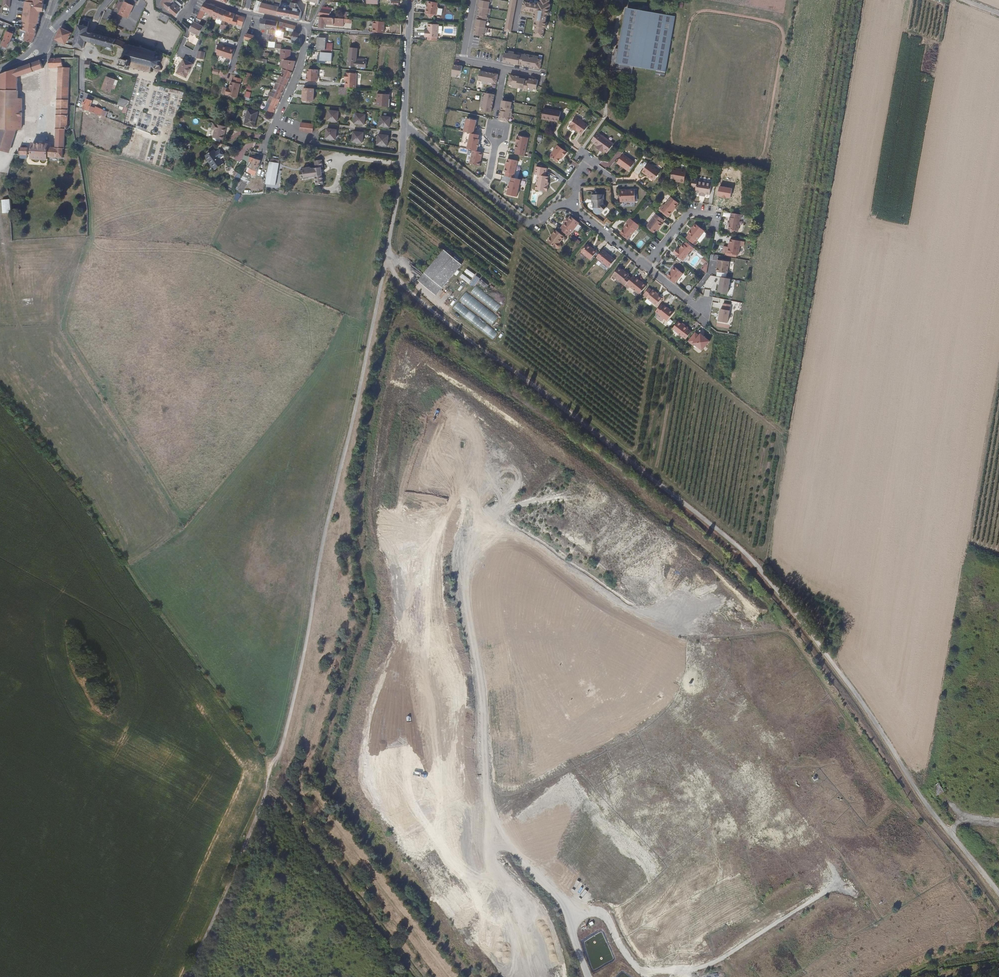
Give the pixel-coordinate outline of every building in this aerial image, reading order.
[(43,0),(26,0),(24,21),(25,21),(24,29),(27,30),(36,33),(37,22),(39,22),(40,10),(43,10),(43,7),(42,7),(42,3),(43,3),(43,0)] [(141,1),(139,0),(121,0),(115,10),(127,19),(141,1)] [(174,0),(161,0),(158,4),(166,10),(169,5),(174,0)] [(180,5),(176,0),(174,0),(169,5),(166,10),(174,17),(178,12),(176,11),(180,5)] [(505,28),(511,30),(516,0),(510,0),(505,28)] [(527,0),(524,0),(522,8),(537,11),(535,23),(536,23),(534,36),(542,38),(545,25),(546,25),(547,19),(546,19),(547,13),(548,13),(550,2),(549,2),(549,0),(540,0),(540,1),(538,0),(538,2),(527,0)] [(436,16),(438,7),(437,7),(438,3),(428,1),(425,14),(427,14),(430,18),(434,16),(436,16)] [(203,19),(208,13),(209,13),(213,5),(206,2),(195,14),(198,15),(203,19)] [(288,11),(278,8),(258,4),(256,12),(270,16),(298,21),(299,12),(296,4),(294,3),(292,3),(290,3),(289,6),(288,11)] [(214,15),(218,7),(213,5),(209,13),(212,14),(214,15)] [(488,7),(479,5),(477,14),(478,14),(487,16),(487,12),(490,13),(491,7),(488,7)] [(662,77),(674,16),(646,10),(647,6),(642,5),(642,8),(638,7),(637,9),(627,7),(615,66),(617,66),(617,69),(620,68),(624,69),(627,71),(629,73),(631,65),(654,70),(653,75),(662,77)] [(225,20),(228,11),(218,7),(214,15),(216,16),(215,18),(220,20),(221,19),(225,20)] [(238,20),(239,16),(228,11),(225,20),(223,25),(225,26),(227,21),(242,28),(245,19),(244,18),(242,17),(240,21),(238,20)] [(164,23),(166,17),(158,13),(156,19),(164,23)] [(199,24),(203,19),(198,15),(195,14),(192,19),(190,20),(187,26),(188,27),(202,34),(204,28),(199,24)] [(487,16),(478,14),(477,18),(476,24),(485,26),(486,19),(488,20),(488,16),(487,16)] [(345,20),(345,18),(344,18),(341,17),(337,17),(333,17),(318,16),(316,20),(320,21),(320,27),(325,28),(325,23),(333,24),(334,24),(344,25),(345,20)] [(88,31),(90,21),(87,20),(86,20),(83,19),(80,18),(79,22),(78,24),(75,41),(74,45),(83,47),(86,40),(88,31)] [(284,26),(285,23),(273,20),(272,30),(278,31),(278,28),(281,28),(281,25),(284,26)] [(384,33),(384,20),(371,20),(371,24),(373,24),(373,32),(384,33)] [(218,31),(220,26),(211,22),(206,29),(208,30),(209,28),(210,29),(211,27),(215,29),(215,30),(218,31)] [(438,38),(439,25),(428,24),(428,31),(428,33),(426,33),(425,37),(429,38),(428,40),(437,40),(437,38),(438,38)] [(485,26),(476,24),(474,33),(483,35),(484,31),(486,32),(487,26),(485,26)] [(202,34),(188,27),(187,29),(187,30),(200,36),(202,34)] [(67,39),(70,32),(61,28),(56,39),(64,43),(74,45),(75,41),(67,39)] [(9,38),(11,33),(4,30),(2,36),(9,38)] [(31,40),(36,33),(27,30),(25,32),(24,32),(23,36),(24,36),(23,38),(30,40),(31,40)] [(112,39),(92,33),(90,40),(104,45),(104,47),(109,49),(111,44),(123,50),(125,46),(113,39),(112,39)] [(249,42),(251,36),(243,33),(238,44),(243,45),(245,41),(249,42)] [(9,38),(2,36),(0,40),(0,43),(7,45),(9,38)] [(274,49),(276,43),(276,41),(270,40),(269,46),(268,46),(267,50),(274,52),(274,49)] [(151,58),(149,58),(150,56),(151,56),(152,55),(151,54),(151,52),(150,52),(149,54),(139,50),(139,49),(138,48),(137,48),(136,49),(132,48),(133,46),(130,45),(130,47),(128,46),(128,45),(127,44),(125,46),(123,50),(122,54),(121,57),(119,56),(118,58),(121,59),(119,63),(117,62),(116,65),(119,66),(118,68),(120,69),(121,67),(124,68),(124,70),(126,71),(128,67),(133,69),(132,71),(134,72),(135,69),(137,70),(136,73),(138,73),(139,71),(143,72),(142,74),(143,75),(144,72),(146,73),(146,75),(148,76),(148,75),(149,75),(150,73),(149,72),(150,69),(156,71),(159,67),(155,66),(154,65),(156,64),(155,61),(153,62),(152,60),(154,59),(153,58),(151,58)] [(230,51),(222,48),(222,47),(213,44),(211,54),(226,60),(230,51)] [(357,48),(349,47),(347,66),(366,68),(367,58),(357,57),(357,48)] [(503,60),(512,62),(513,52),(514,50),(509,49),(508,51),(505,50),(503,60)] [(201,59),(202,51),(195,50),(193,58),(201,59)] [(290,62),(292,52),(283,50),(281,60),(290,62)] [(520,53),(513,52),(512,62),(518,63),(522,63),(524,53),(520,52),(520,53)] [(524,52),(524,53),(522,63),(522,64),(531,66),(533,55),(528,55),(529,53),(524,52)] [(4,53),(0,56),(0,64),(9,60),(4,53)] [(537,56),(533,55),(531,66),(540,67),(542,55),(537,54),(537,56)] [(66,125),(66,112),(70,64),(62,64),(61,55),(48,56),(48,65),(59,65),(55,145),(48,145),(48,144),(32,144),(31,154),(31,158),(48,158),(48,155),(60,155),(60,145),(62,145),(64,125),(66,125)] [(23,95),(18,94),(18,74),(30,69),(42,65),(40,58),(0,73),(0,127),(0,128),(0,149),(5,150),(12,133),(15,126),(18,126),(21,126),(23,95)] [(184,78),(190,64),(180,59),(174,73),(184,78)] [(293,72),(296,63),(290,62),(290,63),(281,62),(280,68),(281,68),(287,70),(293,72)] [(461,77),(463,66),(453,65),(451,75),(461,77)] [(318,80),(318,68),(308,67),(308,75),(306,75),(306,79),(318,80)] [(498,72),(481,69),(479,78),(483,79),(482,81),(492,83),(493,81),(496,81),(498,72)] [(290,79),(293,72),(287,70),(286,72),(285,75),(284,77),(290,79)] [(357,88),(357,73),(345,73),(345,78),(346,78),(346,87),(348,87),(357,88)] [(510,73),(508,83),(512,84),(511,86),(516,86),(518,76),(518,75),(510,73)] [(287,86),(290,79),(284,77),(279,75),(277,82),(281,84),(287,86)] [(113,85),(115,79),(107,76),(105,81),(113,85)] [(525,77),(518,76),(516,86),(523,87),(523,88),(527,89),(527,88),(528,79),(525,78),(525,77)] [(528,79),(527,88),(532,89),(532,87),(536,88),(538,78),(529,76),(528,79)] [(109,92),(113,85),(105,81),(101,89),(109,92)] [(238,97),(242,83),(232,81),(231,88),(230,91),(228,90),(227,94),(229,94),(229,95),(238,97)] [(283,93),(287,86),(281,84),(278,90),(283,93)] [(280,100),(283,93),(278,90),(274,89),(272,93),(270,92),(268,95),(270,96),(275,98),(275,97),(280,100)] [(313,100),(314,89),(303,89),(302,99),(313,100)] [(482,107),(491,109),(494,92),(485,90),(484,94),(482,93),(480,103),(482,104),(482,107)] [(387,106),(387,94),(377,94),(376,106),(387,106)] [(274,112),(280,100),(275,97),(275,98),(270,96),(267,103),(271,104),(268,111),(274,112)] [(90,104),(92,99),(86,97),(81,107),(119,122),(122,115),(110,110),(109,112),(90,104)] [(118,104),(126,107),(129,100),(121,97),(118,104)] [(501,105),(501,108),(511,110),(511,107),(510,107),(511,100),(502,98),(501,105)] [(558,120),(559,110),(542,107),(540,119),(548,120),(548,119),(558,120)] [(500,108),(498,117),(508,118),(508,115),(511,115),(511,111),(511,110),(501,108),(500,108)] [(253,127),(257,111),(248,109),(244,124),(253,127)] [(335,122),(336,112),(327,111),(326,121),(335,122)] [(363,125),(364,115),(354,113),(353,123),(354,124),(363,125)] [(389,126),(390,117),(380,116),(379,126),(389,126)] [(475,128),(476,125),(477,119),(467,117),(464,130),(472,132),(475,132),(476,128),(475,128)] [(580,136),(587,127),(574,118),(567,128),(572,131),(573,130),(575,131),(580,136)] [(312,133),(313,123),(300,122),(299,131),(312,133)] [(221,140),(224,126),(212,123),(210,128),(213,129),(211,137),(221,140)] [(9,152),(18,126),(15,126),(12,133),(5,150),(9,152)] [(335,139),(336,130),(326,129),(325,138),(335,139)] [(362,142),(363,132),(353,131),(352,141),(362,142)] [(475,132),(472,132),(468,149),(473,150),(478,151),(481,134),(475,132)] [(610,146),(607,144),(608,142),(595,133),(589,142),(592,144),(592,145),(595,147),(595,148),(594,149),(598,152),(600,151),(601,152),(605,154),(610,146)] [(388,144),(389,135),(379,134),(378,143),(388,144)] [(524,153),(528,136),(518,134),(517,134),(516,140),(516,141),(515,147),(516,147),(515,152),(524,153)] [(562,157),(565,152),(555,145),(547,156),(556,162),(560,156),(562,157)] [(28,154),(28,147),(19,146),(17,157),(26,158),(27,154),(28,154)] [(225,164),(216,150),(207,156),(217,170),(225,164)] [(480,165),(483,152),(478,151),(473,150),(470,163),(480,165)] [(633,165),(622,156),(615,165),(620,168),(621,167),(628,172),(633,165)] [(513,175),(517,158),(508,157),(507,161),(506,164),(505,169),(506,170),(505,173),(513,175)] [(259,169),(261,161),(253,159),(251,164),(248,169),(256,175),(259,169)] [(324,167),(323,159),(315,160),(315,166),(301,166),(301,177),(315,176),(316,184),(324,184),(322,167),(324,167)] [(281,177),(284,163),(273,162),(273,166),(271,175),(270,186),(281,187),(281,181),(281,177)] [(653,182),(659,174),(647,165),(642,172),(648,177),(648,178),(653,182)] [(537,175),(546,176),(548,168),(536,166),(535,174),(537,175)] [(682,185),(684,173),(671,170),(668,180),(673,181),(677,182),(677,184),(682,185)] [(245,188),(251,175),(245,172),(239,184),(245,188)] [(547,185),(547,182),(548,176),(546,176),(537,175),(535,190),(538,190),(539,192),(542,192),(543,191),(546,191),(548,191),(548,186),(547,185)] [(521,178),(512,176),(511,180),(510,180),(509,185),(509,184),(508,188),(507,193),(517,195),(521,178)] [(707,197),(709,186),(696,184),(696,181),(691,180),(689,191),(694,192),(693,195),(697,196),(698,196),(703,197),(707,197)] [(633,203),(633,192),(628,192),(628,193),(624,193),(624,192),(618,192),(618,193),(618,194),(618,204),(633,203)] [(603,204),(603,196),(590,196),(590,201),(592,202),(592,204),(592,209),(597,209),(602,213),(606,208),(603,205),(603,204)] [(13,210),(8,197),(1,198),(3,212),(10,211),(13,211),(13,210)] [(670,212),(673,209),(677,204),(670,198),(663,206),(662,205),(658,210),(668,218),(671,213),(670,212)] [(661,226),(660,225),(663,221),(655,215),(645,228),(653,234),(655,231),(657,228),(659,229),(661,226)] [(737,234),(738,227),(739,222),(740,222),(741,218),(731,216),(730,220),(729,220),(728,227),(727,233),(729,233),(732,237),(735,234),(737,234)] [(568,236),(578,224),(570,217),(567,220),(565,223),(560,229),(568,236)] [(635,231),(638,227),(628,219),(625,223),(626,224),(622,231),(623,232),(620,235),(627,240),(634,231),(635,231)] [(696,243),(703,234),(703,233),(694,226),(692,229),(693,230),(691,232),(690,232),(687,235),(688,237),(685,240),(691,245),(694,241),(696,243)] [(560,242),(564,236),(556,229),(553,233),(553,234),(553,235),(552,237),(547,242),(555,248),(556,248),(557,248),(559,246),(560,244),(560,242)] [(698,245),(704,237),(704,235),(703,234),(696,243),(696,244),(698,245)] [(737,258),(740,244),(739,244),(739,242),(732,240),(731,242),(729,242),(729,246),(728,249),(727,249),(723,248),(721,255),(724,255),(736,258),(737,258)] [(681,262),(689,252),(690,252),(693,250),(685,243),(683,246),(682,246),(677,251),(676,250),(672,254),(673,256),(681,262)] [(590,259),(597,250),(594,247),(593,248),(587,244),(581,251),(590,259)] [(417,279),(436,294),(462,264),(444,249),(417,279)] [(614,260),(612,258),(610,259),(603,253),(598,260),(608,268),(614,260)] [(725,275),(727,264),(717,262),(716,263),(715,265),(716,267),(715,274),(725,275)] [(674,284),(682,274),(674,267),(666,277),(674,284)] [(627,283),(630,278),(628,277),(628,276),(628,275),(625,272),(623,273),(620,271),(618,268),(611,276),(624,286),(625,284),(627,283)] [(469,283),(471,280),(463,274),(460,276),(469,283)] [(638,295),(645,286),(632,276),(630,278),(627,283),(630,286),(629,287),(638,295)] [(730,281),(720,279),(718,294),(727,295),(730,281)] [(656,306),(662,299),(657,295),(658,294),(653,290),(646,298),(656,306)] [(499,316),(465,292),(461,299),(494,323),(499,316)] [(498,333),(458,303),(454,308),(495,338),(498,333)] [(674,314),(666,307),(665,307),(662,305),(656,313),(659,315),(665,320),(668,322),(674,314)] [(729,312),(720,310),(718,322),(727,324),(729,312)] [(691,333),(687,330),(688,329),(686,327),(684,328),(681,326),(678,323),(672,331),(685,340),(691,333)] [(702,351),(709,342),(703,337),(702,339),(699,336),(695,333),(688,343),(692,346),(693,344),(702,351)] [(764,795),(768,803),(775,800),(771,791),(764,795)]
